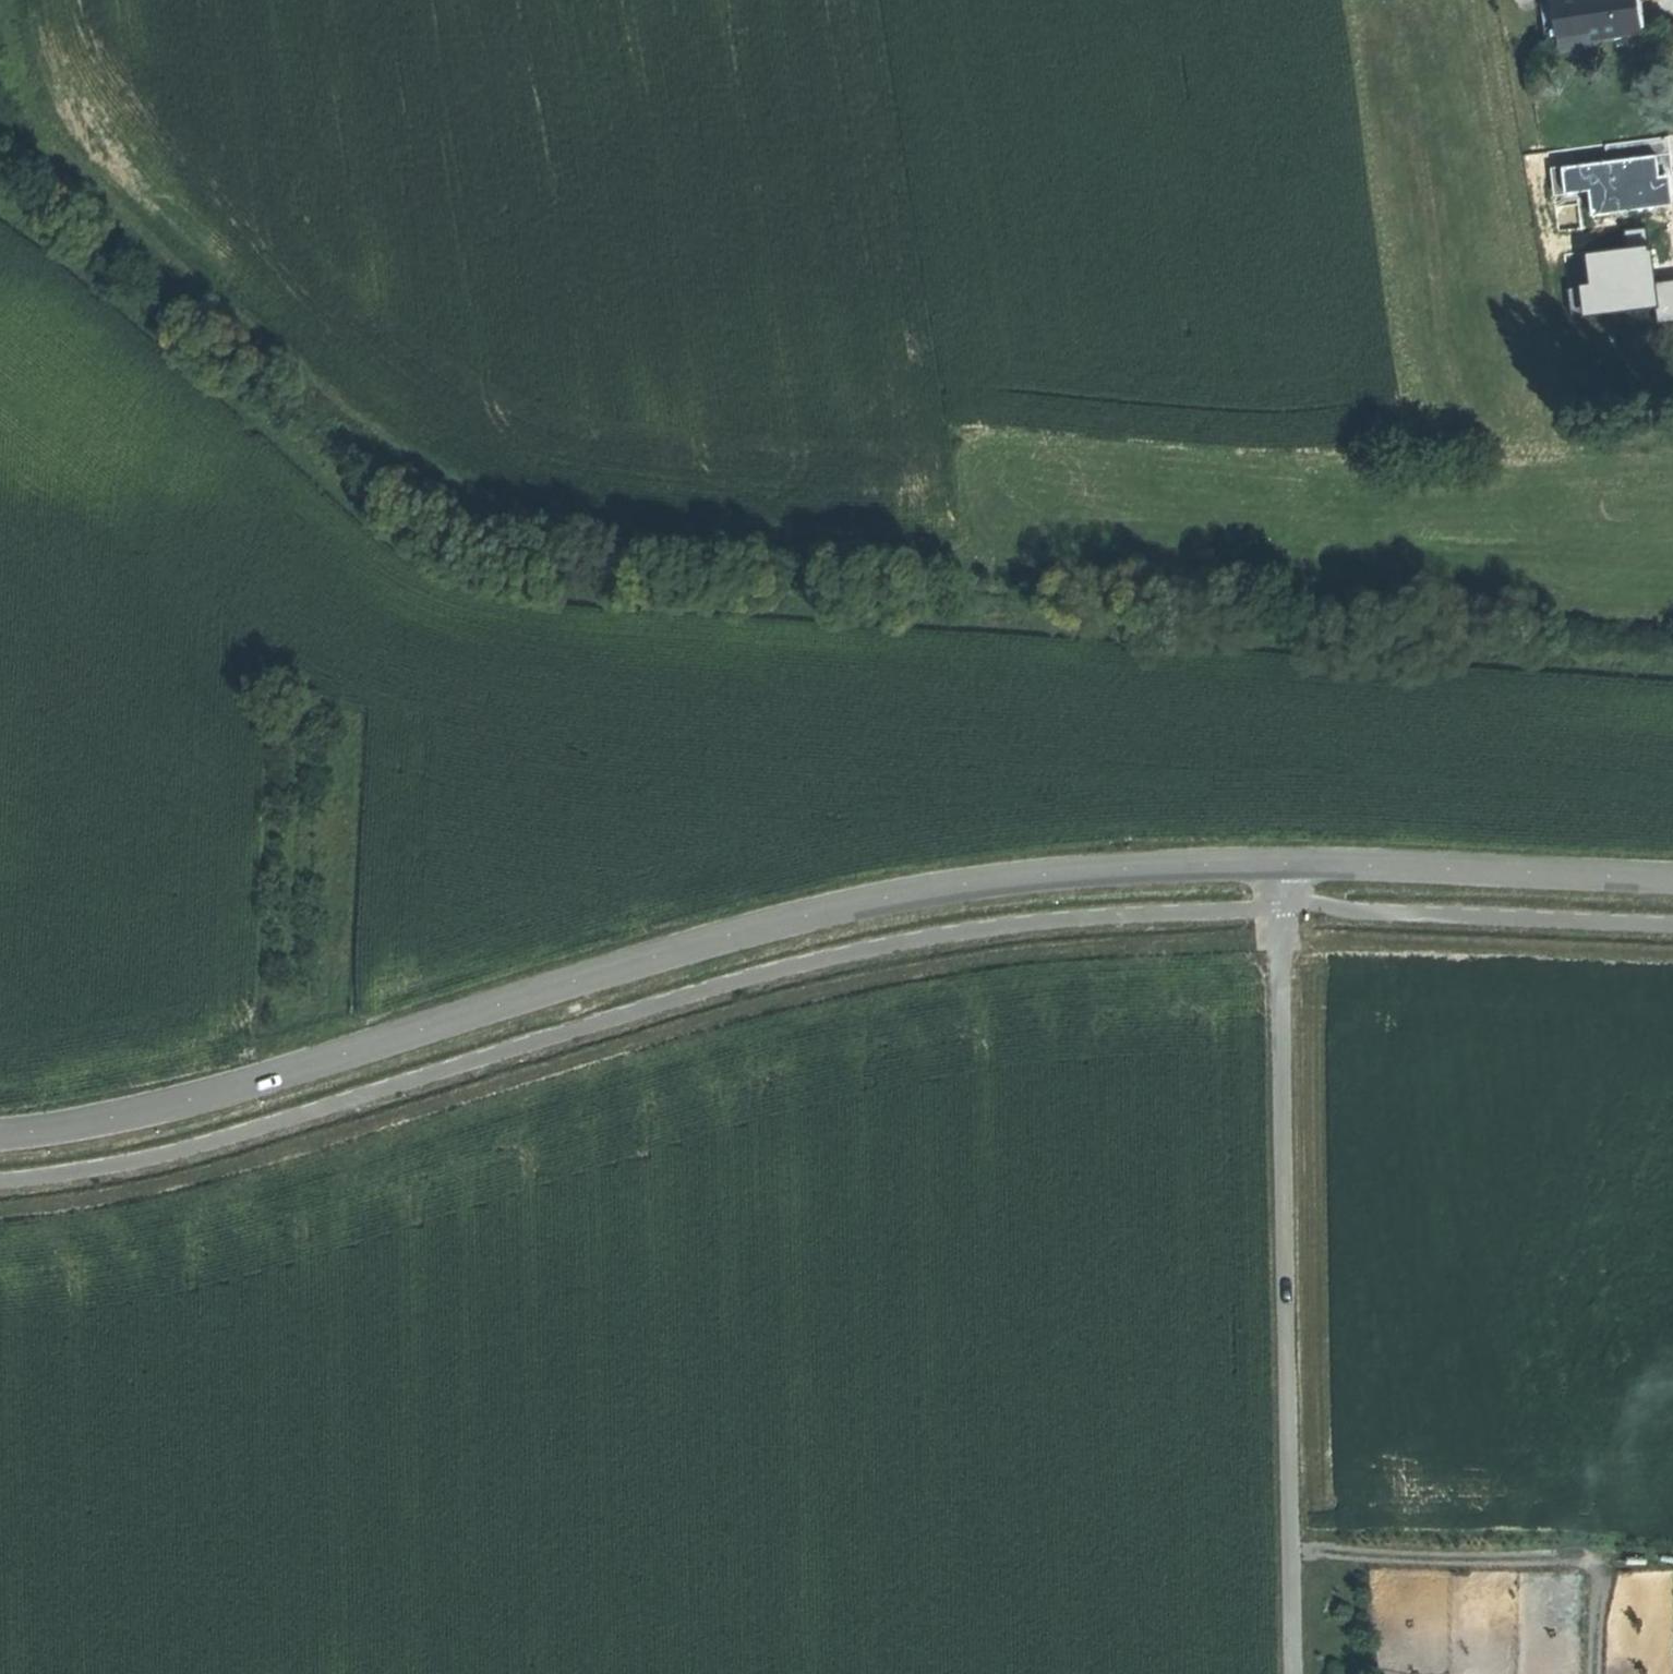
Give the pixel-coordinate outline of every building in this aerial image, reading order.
[(1558,0),(1544,0),(1543,0),(1548,38),(1563,36),(1558,0)] [(1563,36),(1563,42),(1589,38),(1642,32),(1638,0),(1558,0),(1563,36)] [(1590,47),(1589,38),(1563,42),(1564,50),(1590,47)]
